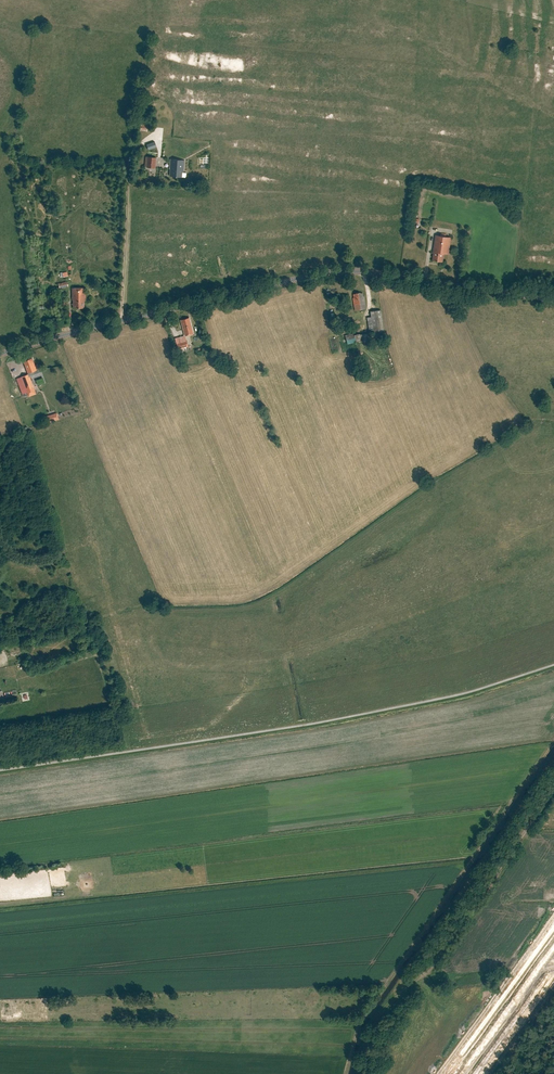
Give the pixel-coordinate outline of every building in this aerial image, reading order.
[(147,157),(147,167),(155,168),(156,158),(147,157)] [(170,169),(170,176),(182,177),(182,173),(183,173),(184,161),(170,159),(170,169)] [(440,236),(436,235),(433,253),(434,253),(433,260),(443,262),(444,253),(449,254),(451,237),(446,236),(446,234),(441,233),(440,236)] [(73,308),(84,308),(84,301),(86,300),(86,288),(72,288),(72,300),(73,300),(73,308)] [(354,294),(355,310),(363,310),(362,293),(354,294)] [(384,331),(380,310),(370,311),(371,317),(367,317),(369,332),(373,331),(373,332),(384,331)] [(189,318),(181,320),(185,336),(193,334),(189,318)] [(356,342),(373,341),(373,343),(378,342),(377,333),(360,334),(354,334),(353,333),(345,335),(347,345),(356,342)] [(186,341),(176,344),(178,349),(188,346),(186,341)] [(32,358),(23,361),(28,374),(29,377),(30,376),(35,374),(40,372),(37,365),(35,366),(32,358)] [(28,374),(21,377),(29,396),(36,394),(34,389),(35,388),(34,383),(32,384),(30,376),(29,377),(28,374)] [(58,413),(45,417),(48,424),(60,419),(58,413)]
